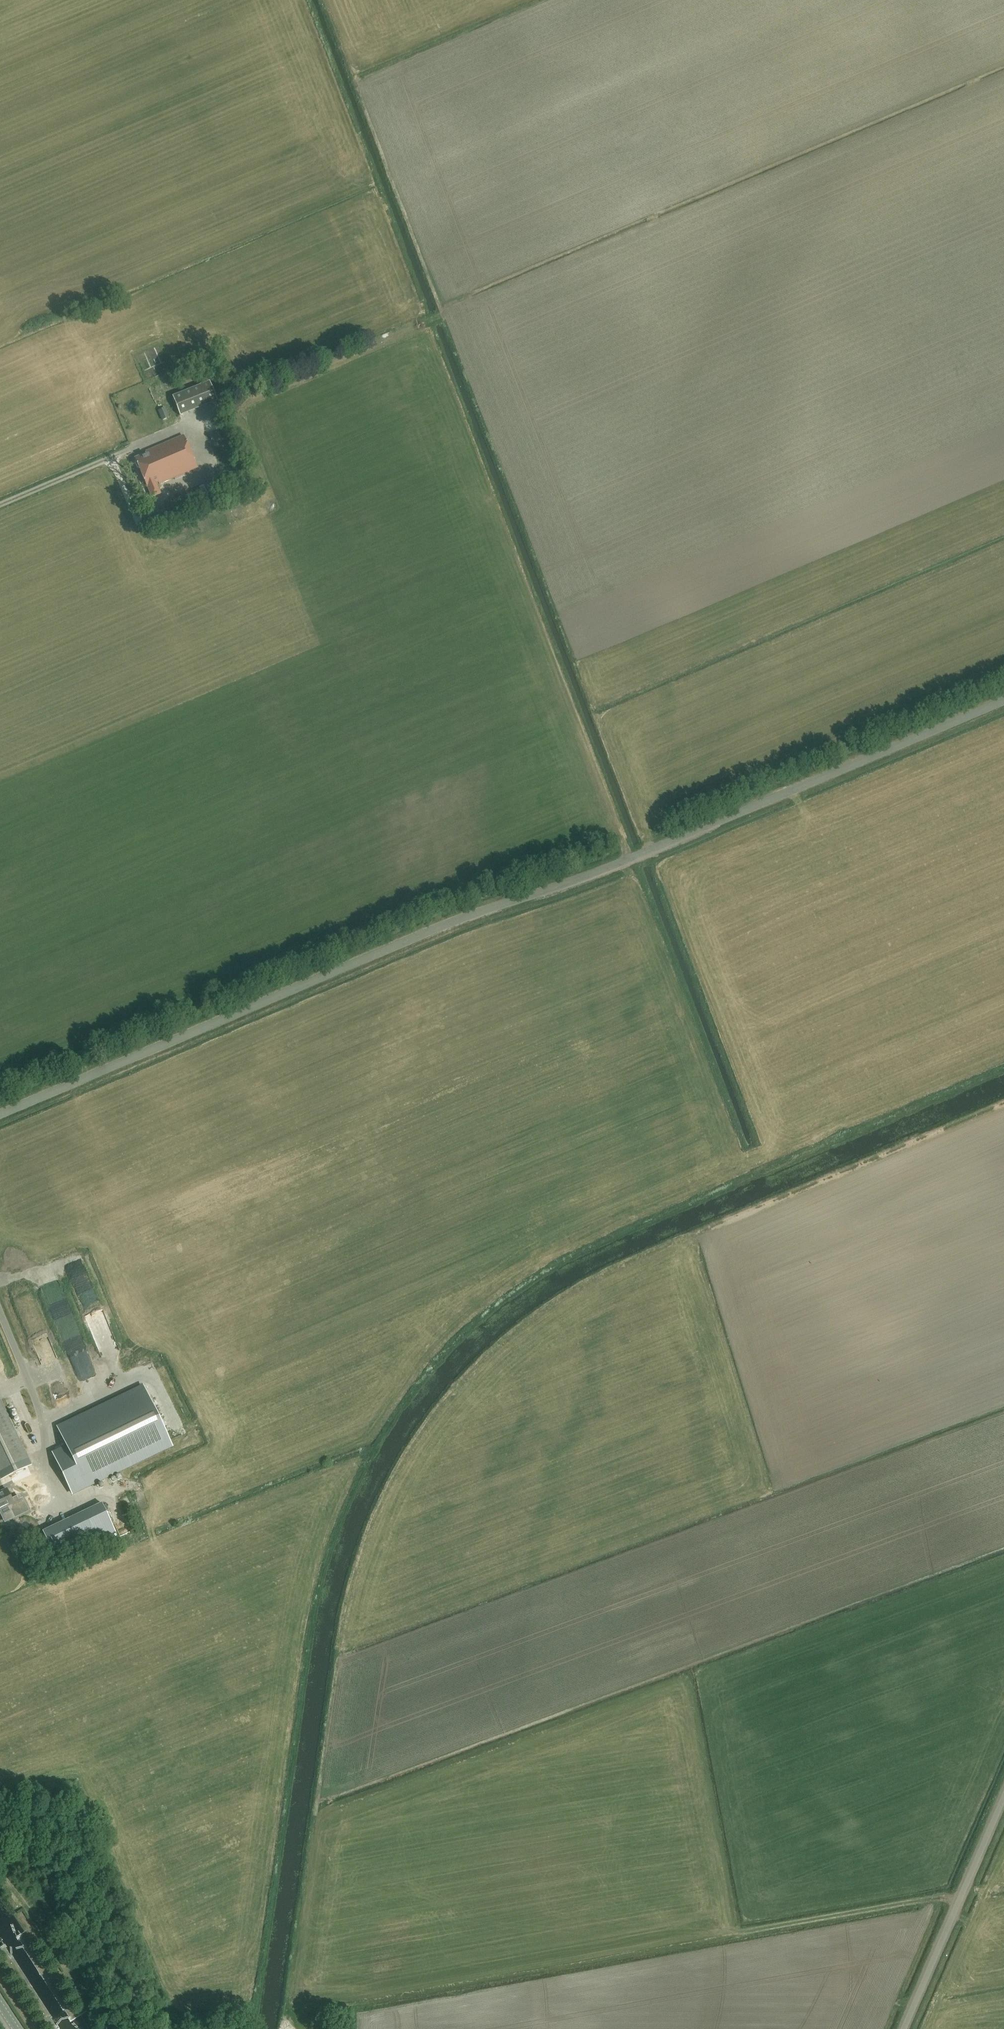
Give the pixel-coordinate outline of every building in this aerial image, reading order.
[(216,401),(208,382),(172,397),(180,416),(216,401)] [(164,408),(157,412),(161,421),(168,417),(164,408)] [(219,432),(210,435),(213,444),(222,441),(219,432)] [(156,485),(162,483),(197,468),(183,435),(146,451),(147,454),(135,459),(136,460),(134,462),(136,467),(139,468),(151,497),(160,494),(156,485)] [(163,508),(152,513),(156,522),(167,517),(163,508)] [(55,1313),(59,1325),(74,1320),(70,1308),(55,1313)] [(49,1329),(33,1334),(44,1367),(60,1362),(49,1329)] [(67,1447),(51,1454),(70,1493),(169,1446),(141,1387),(99,1407),(57,1427),(67,1447)] [(1,1401),(0,1401),(0,1476),(6,1489),(0,1492),(0,1511),(12,1506),(16,1514),(43,1501),(34,1480),(40,1477),(37,1471),(34,1472),(1,1401)] [(87,1513),(45,1529),(51,1546),(94,1529),(87,1513)]
